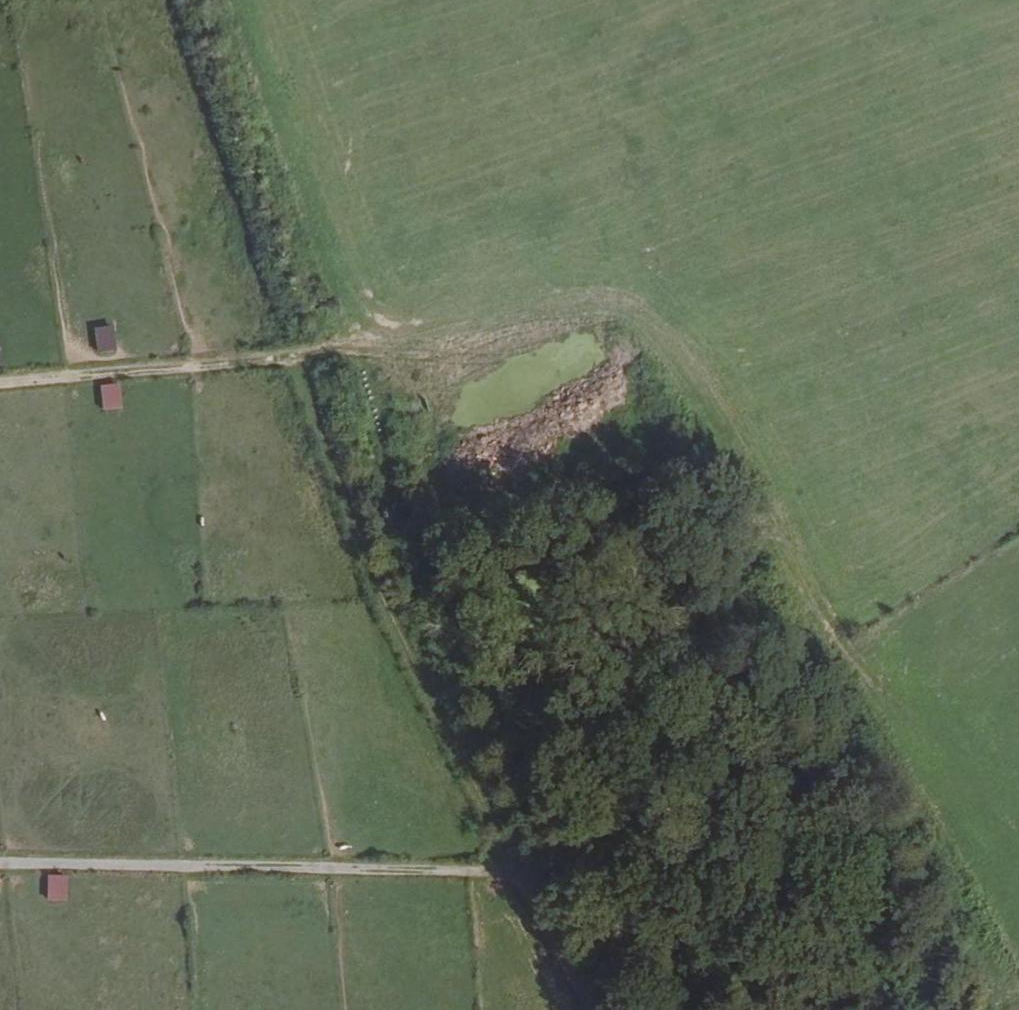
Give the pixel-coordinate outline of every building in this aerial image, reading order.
[(100,385),(103,411),(122,409),(119,383),(100,385)] [(47,875),(46,901),(67,902),(68,875),(47,875)]
